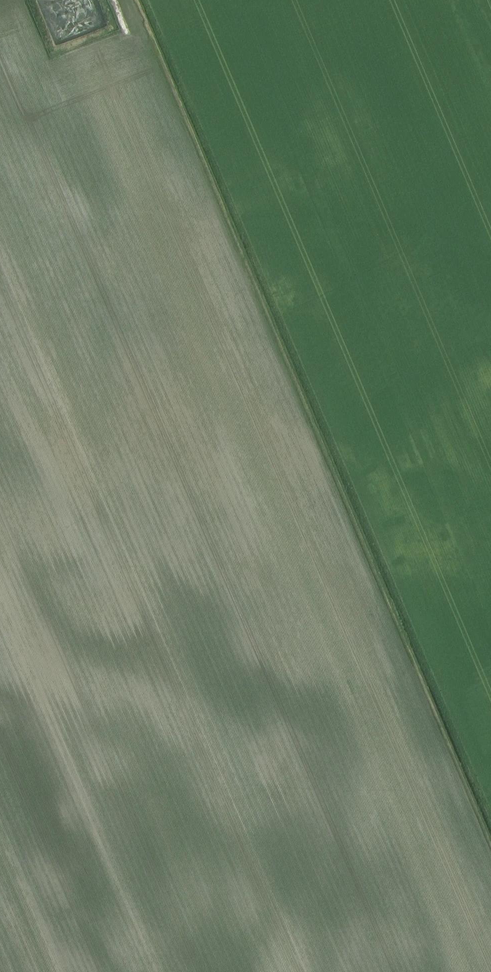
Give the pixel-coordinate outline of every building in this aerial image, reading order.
[(71,7),(77,24),(96,18),(98,24),(106,22),(99,0),(46,0),(47,3),(52,1),(54,6),(64,3),(65,9),(71,7)]
